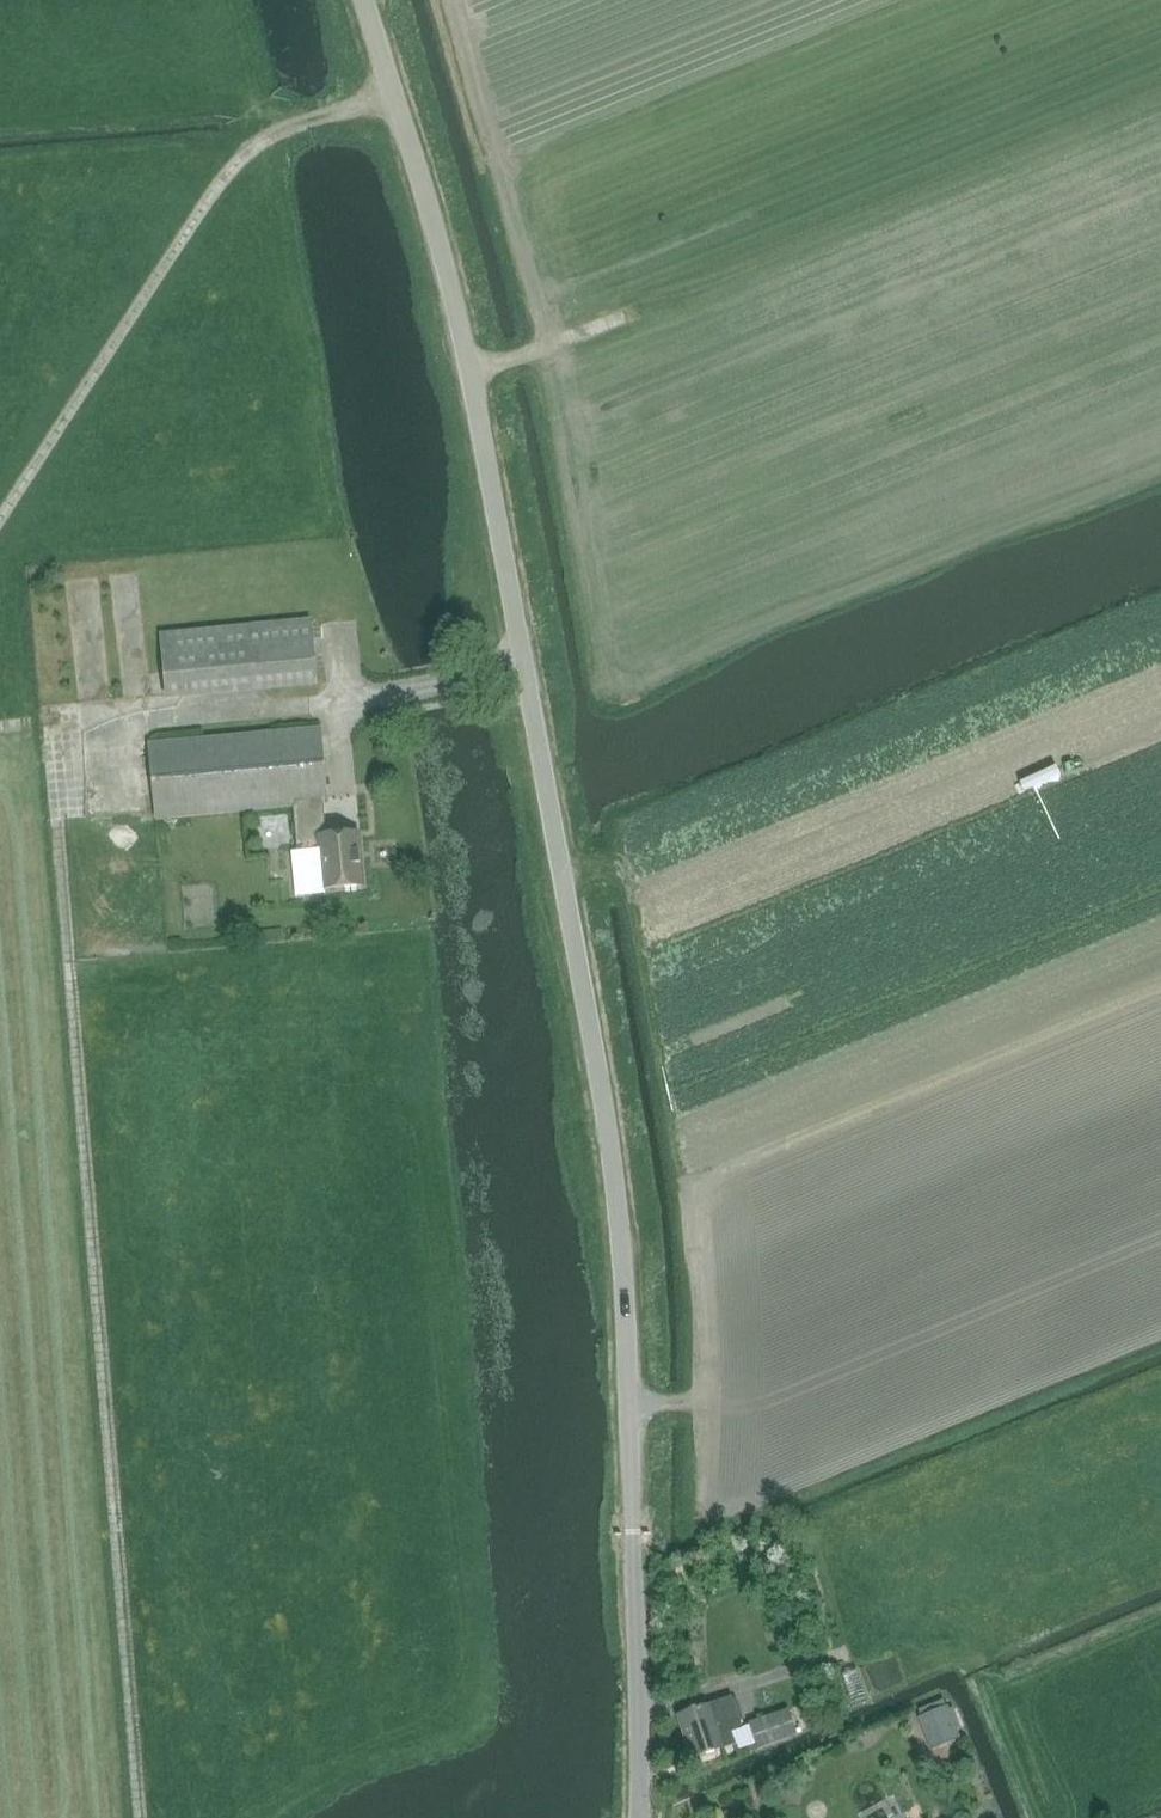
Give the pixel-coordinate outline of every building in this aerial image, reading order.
[(159,635),(165,697),(317,682),(311,620),(159,635)] [(293,806),(324,803),(328,802),(320,727),(147,744),(155,819),(293,806)] [(327,836),(324,803),(293,806),(297,851),(291,851),(295,896),(325,894),(325,889),(361,886),(356,833),(327,836)] [(264,847),(285,847),(284,814),(251,815),(251,838),(264,837),(264,847)] [(185,888),(186,914),(214,913),(213,886),(185,888)] [(729,1725),(740,1721),(732,1698),(678,1716),(692,1759),(736,1744),(729,1725)] [(947,1705),(920,1716),(931,1744),(958,1733),(947,1705)] [(757,1748),(796,1734),(788,1710),(748,1724),(757,1748)]
